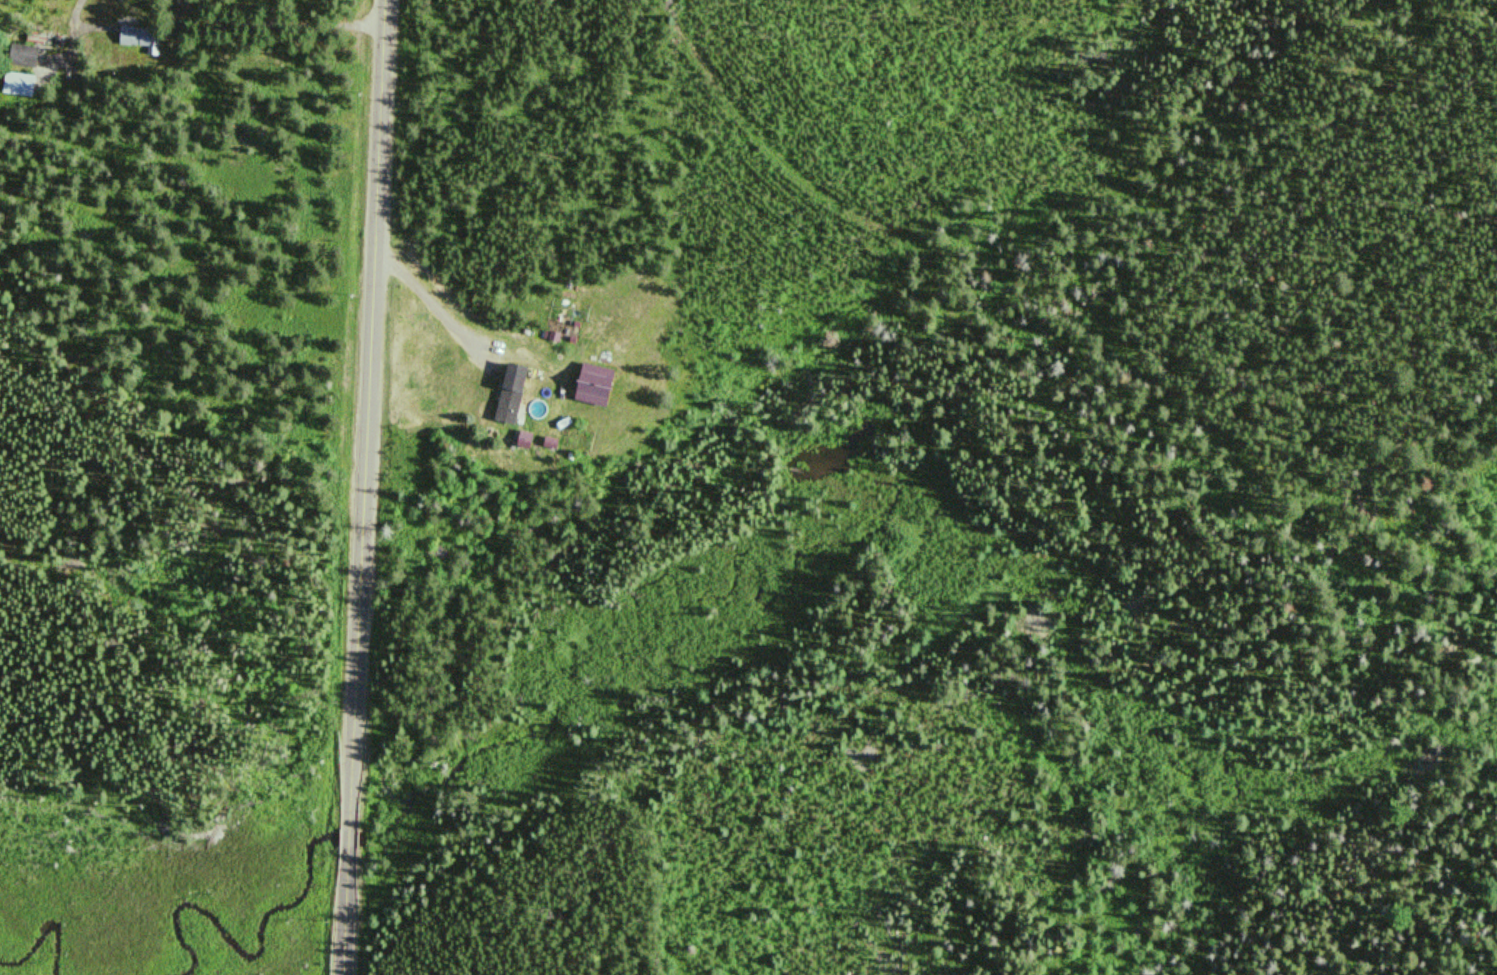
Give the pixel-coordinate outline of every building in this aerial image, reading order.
[(114,47),(145,47),(144,55),(155,55),(155,28),(114,27),(114,47)] [(61,35),(25,34),(24,44),(61,46),(61,35)] [(36,49),(8,44),(5,65),(33,69),(36,49)] [(1,74),(0,90),(0,96),(32,98),(33,75),(1,74)] [(526,365),(503,359),(487,419),(510,425),(526,365)]
